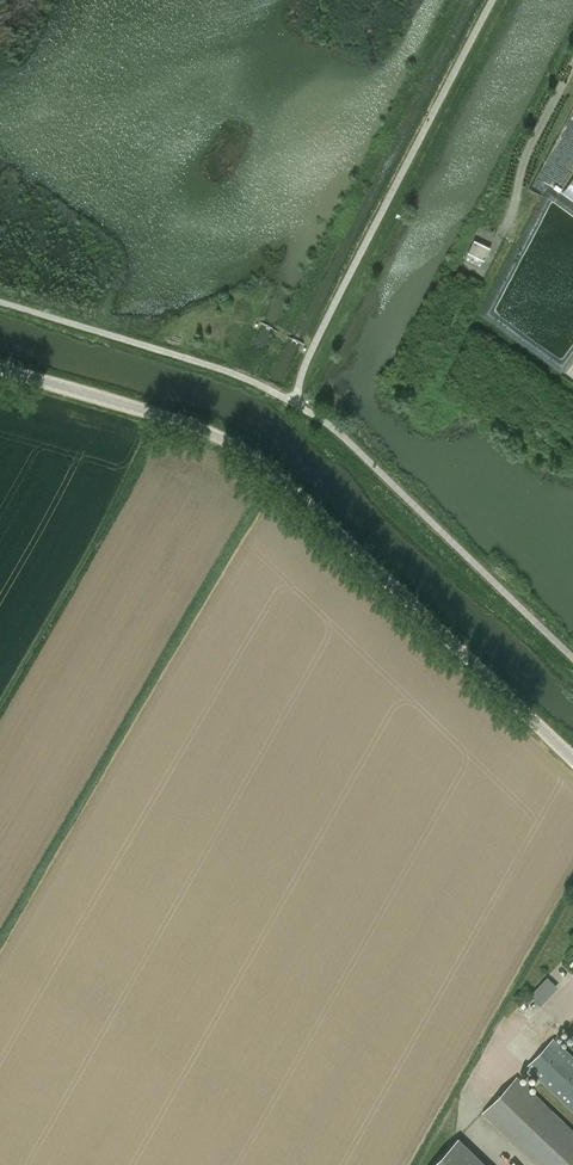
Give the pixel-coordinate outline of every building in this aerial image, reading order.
[(561,196),(572,204),(572,177),(561,196)] [(490,248),(474,240),(467,252),(484,260),(490,248)] [(530,995),(540,1005),(557,986),(547,976),(530,995)] [(562,1028),(572,1038),(572,1017),(562,1028)] [(554,1038),(526,1067),(572,1112),(572,1055),(554,1038)] [(516,1077),(482,1112),(538,1164),(572,1164),(572,1131),(516,1077)] [(458,1137),(432,1164),(487,1164),(458,1137)]
